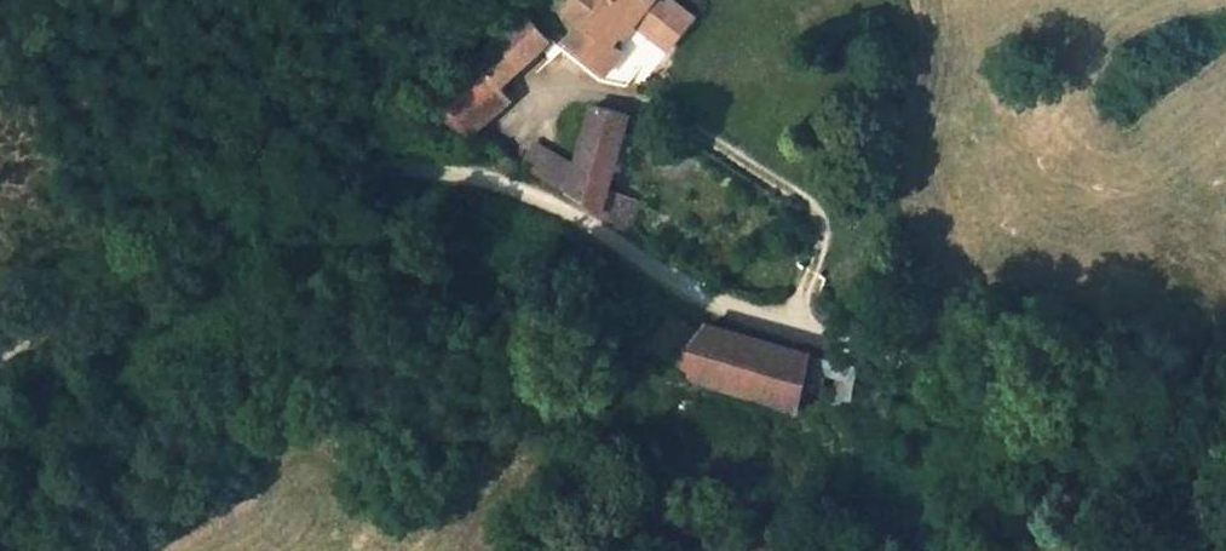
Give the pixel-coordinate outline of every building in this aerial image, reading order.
[(474,137),(487,125),(514,102),(501,88),(562,31),(573,42),(601,68),(628,41),(582,0),(540,0),(531,10),(431,108),(474,137)] [(622,0),(582,0),(628,41),(652,61),(668,42),(625,2),(622,0)] [(625,2),(668,42),(689,17),(703,29),(717,13),(699,0),(694,5),(687,0),(627,0),(625,2)] [(680,57),(703,29),(689,17),(668,42),(652,61),(667,73),(680,57)] [(628,41),(601,68),(625,88),(618,98),(633,111),(650,91),(636,79),(652,61),(628,41)] [(601,68),(573,42),(561,55),(589,80),(601,68)] [(667,73),(652,61),(636,79),(650,91),(667,73)] [(598,110),(579,179),(574,197),(628,230),(632,206),(612,195),(633,119),(598,110)] [(509,138),(487,125),(474,137),(501,153),(509,138)] [(574,197),(579,179),(528,149),(520,165),(539,176),(574,197)] [(710,389),(737,397),(755,342),(711,328),(708,326),(680,368),(700,385),(710,389)] [(765,344),(755,342),(737,397),(751,401),(765,344)] [(825,361),(765,344),(751,401),(794,414),(798,400),(824,400),(825,361)] [(825,361),(824,400),(847,399),(861,372),(825,361)]
